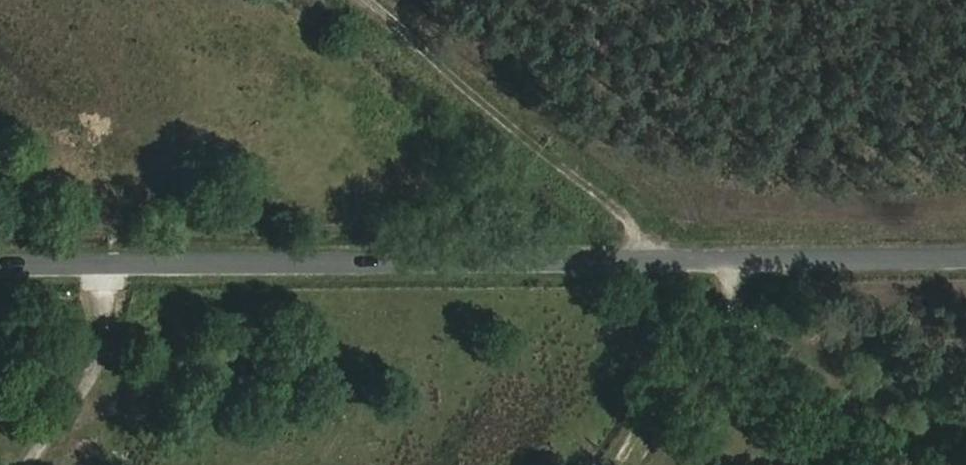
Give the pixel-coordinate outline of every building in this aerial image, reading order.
[(18,462),(16,452),(0,455),(0,464),(2,464),(18,462)]
